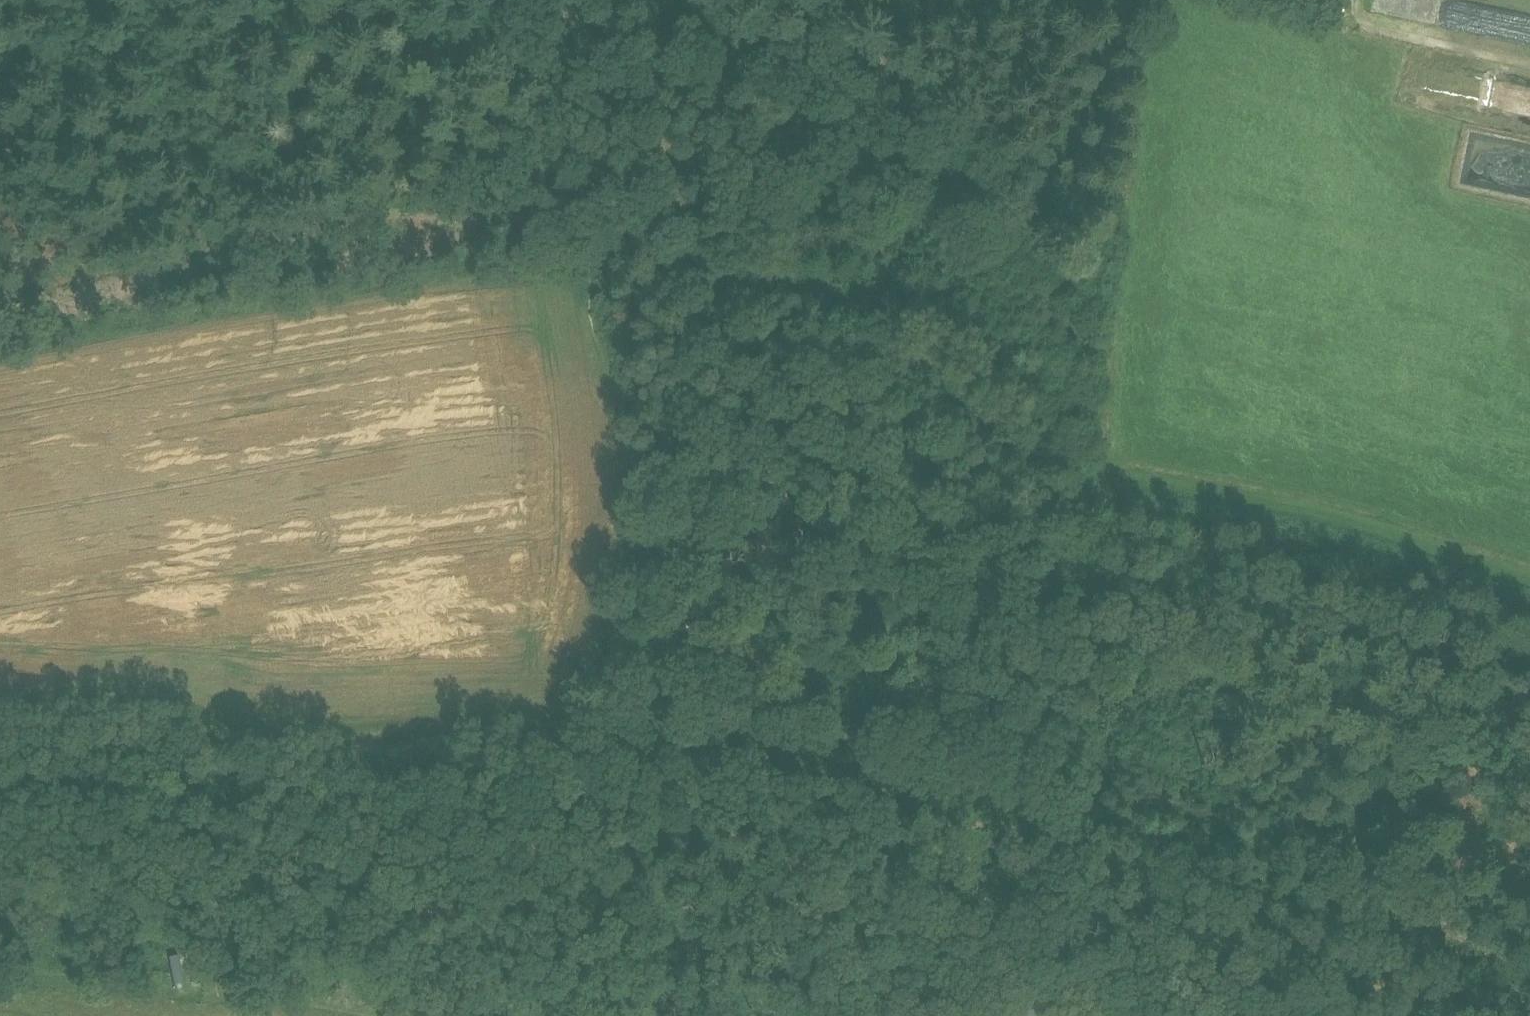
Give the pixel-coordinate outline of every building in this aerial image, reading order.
[(1432,74),(1428,90),(1529,112),(1529,95),(1432,74)]
